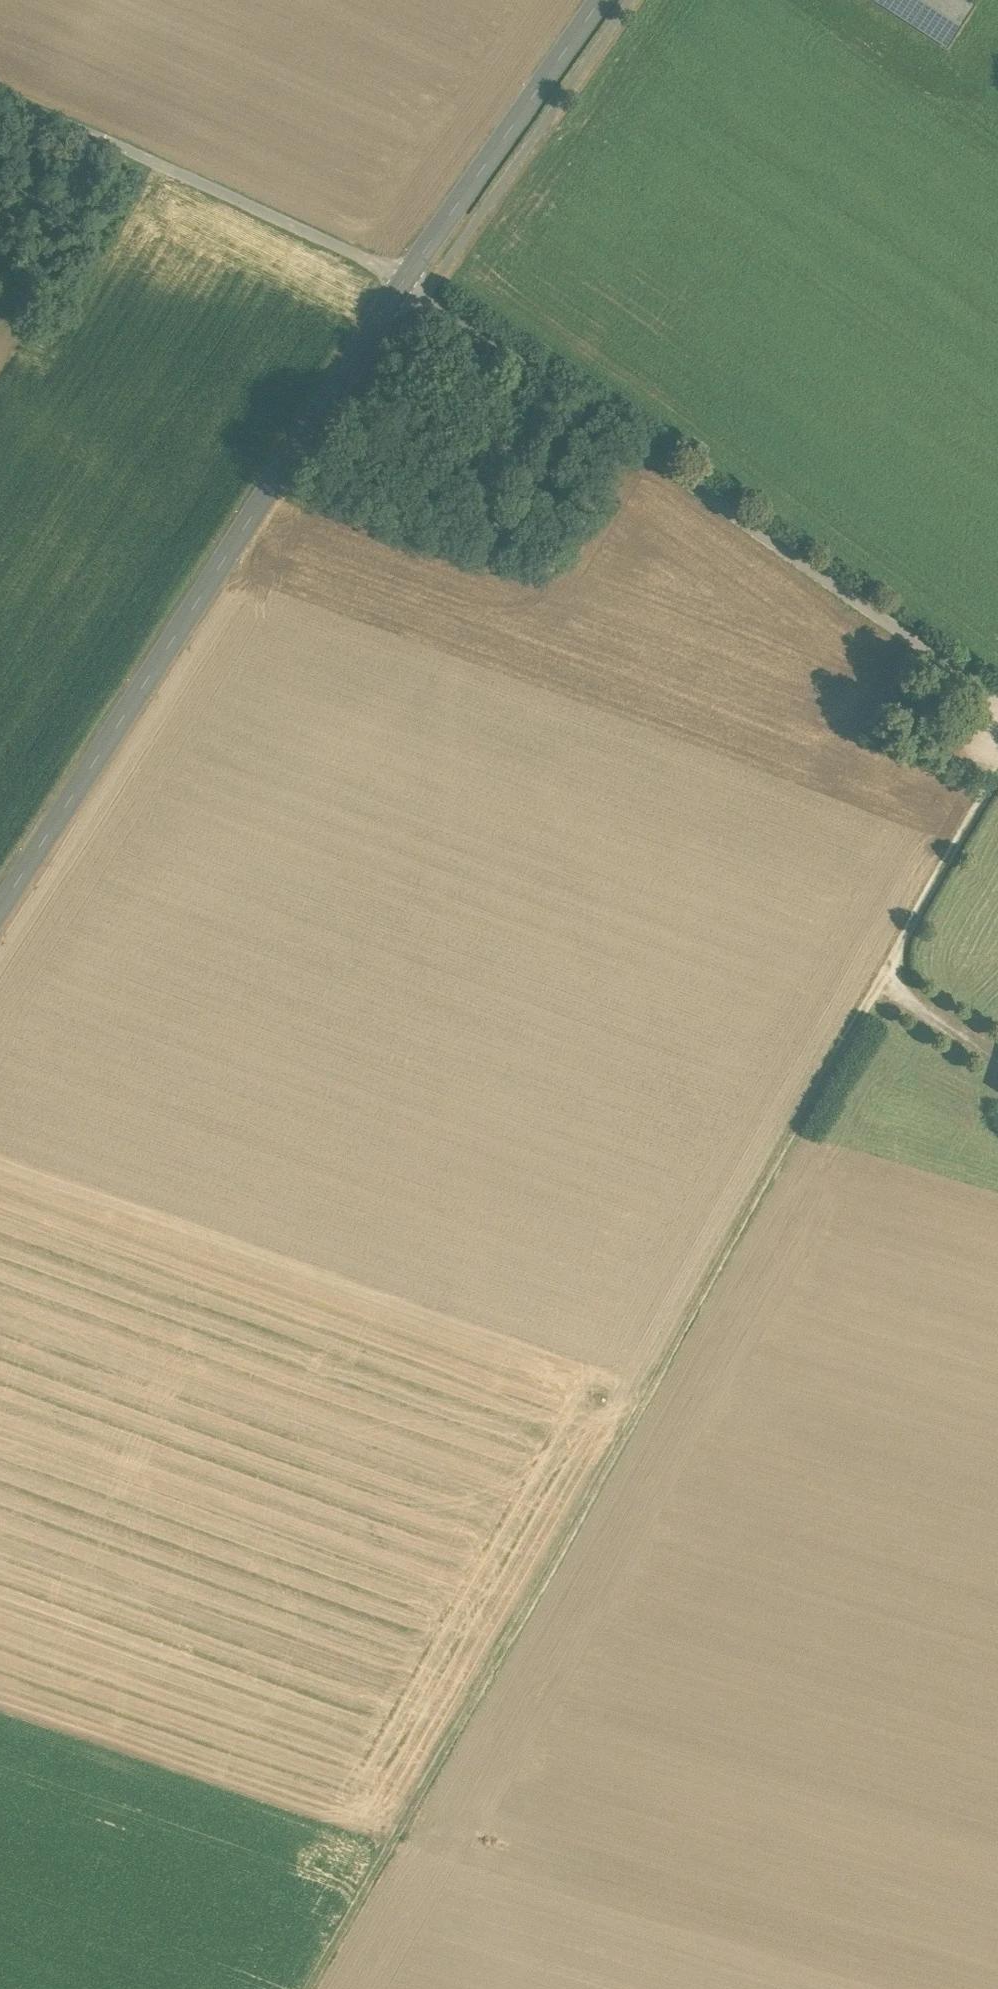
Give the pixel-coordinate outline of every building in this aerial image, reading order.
[(948,49),(976,5),(969,0),(873,0),(948,49)]
